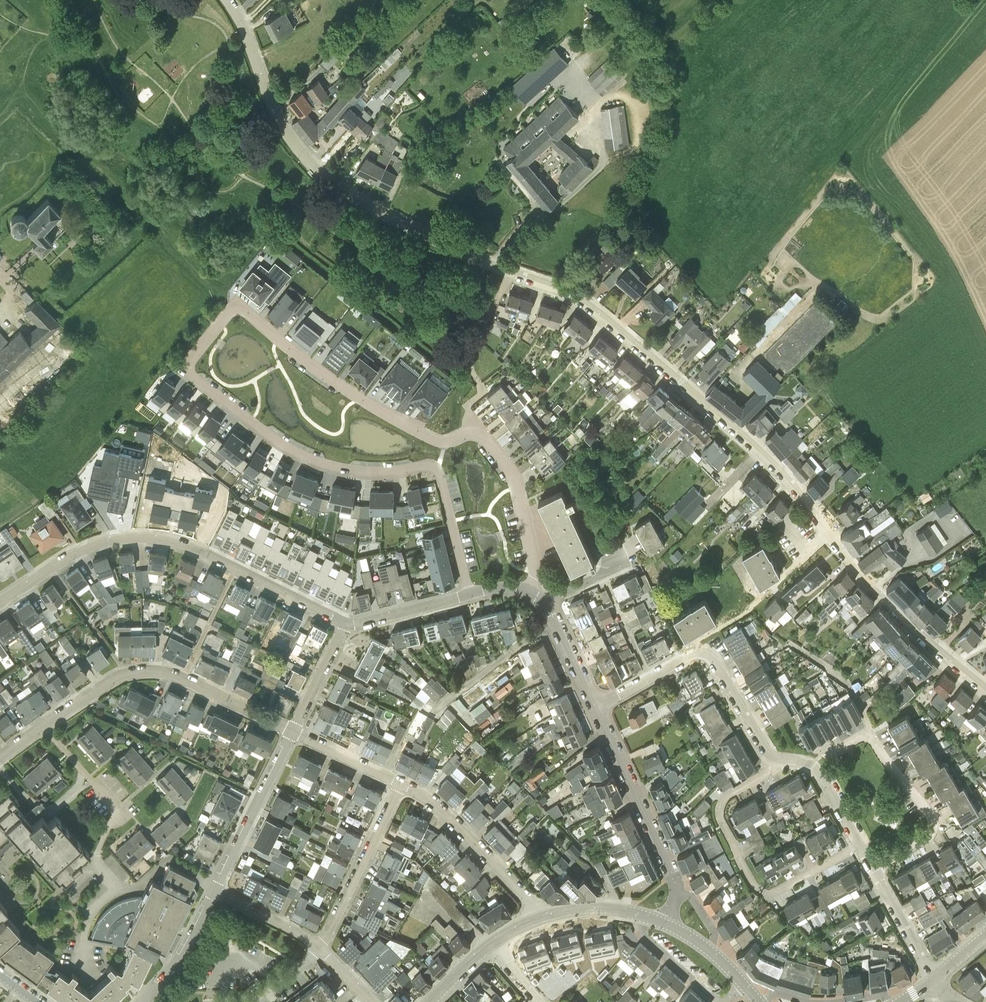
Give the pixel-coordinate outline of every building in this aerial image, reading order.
[(275,38),(295,28),(286,10),(266,21),(275,38)] [(506,15),(500,20),(505,27),(511,22),(506,15)] [(336,48),(320,63),(327,70),(340,58),(339,56),(342,54),(345,57),(355,46),(346,39),(338,50),(336,48)] [(540,90),(533,82),(547,68),(555,77),(570,63),(555,46),(510,87),(525,104),(540,90)] [(390,54),(394,58),(396,56),(402,51),(398,47),(390,54)] [(396,56),(394,58),(390,54),(382,62),(387,66),(390,66),(396,60),(397,57),(396,56)] [(624,76),(606,56),(587,74),(586,77),(603,95),(624,76)] [(329,94),(340,86),(347,81),(343,77),(329,88),(330,89),(327,91),(319,80),(308,87),(318,101),(329,94)] [(390,87),(395,82),(391,78),(387,84),(375,94),(378,98),(388,88),(390,87)] [(365,90),(363,87),(367,83),(364,79),(359,83),(354,86),(347,94),(347,95),(354,102),(340,117),(351,128),(362,115),(360,114),(364,108),(365,106),(357,100),(363,92),(365,90)] [(347,95),(347,94),(346,93),(324,117),(317,123),(308,111),(315,105),(303,90),(298,94),(290,101),(301,115),(293,121),(310,143),(317,136),(332,126),(340,117),(354,102),(347,95)] [(557,137),(560,136),(580,117),(560,96),(505,146),(514,156),(507,162),(547,209),(559,199),(529,162),(556,136),(557,137)] [(625,104),(602,107),(608,148),(631,145),(625,104)] [(357,132),(368,121),(372,116),(364,108),(360,114),(362,115),(351,128),(355,133),(357,132)] [(370,143),(372,139),(381,129),(390,115),(383,111),(374,125),(368,121),(357,132),(365,140),(370,143)] [(388,162),(398,142),(399,140),(381,129),(372,139),(386,147),(382,153),(381,153),(376,161),(364,155),(357,171),(379,181),(386,166),(388,162)] [(403,158),(408,148),(398,142),(388,162),(393,164),(391,168),(386,166),(379,181),(391,187),(404,158),(403,158)] [(561,152),(571,161),(558,175),(564,180),(560,184),(559,193),(561,195),(568,192),(572,188),(573,189),(593,167),(593,166),(588,162),(578,153),(578,152),(569,144),(561,152)] [(588,162),(593,166),(599,159),(594,154),(588,162)] [(60,212),(52,203),(47,198),(27,220),(26,219),(26,218),(25,217),(24,216),(22,215),(21,215),(20,215),(19,215),(16,215),(15,215),(13,217),(12,218),(12,219),(11,220),(11,222),(11,223),(11,225),(11,227),(11,228),(12,229),(13,230),(14,231),(15,231),(17,232),(19,232),(20,232),(23,231),(24,230),(25,229),(26,228),(27,227),(38,238),(32,243),(41,252),(52,241),(41,231),(60,212)] [(619,254),(618,253),(624,248),(620,244),(622,243),(621,242),(617,241),(609,233),(599,244),(598,243),(585,256),(596,267),(595,268),(600,273),(608,264),(611,264),(611,262),(619,254)] [(299,266),(304,260),(298,255),(293,261),(299,266)] [(638,276),(640,274),(625,259),(604,280),(610,287),(617,280),(635,298),(647,285),(638,276)] [(288,275),(280,268),(275,275),(259,262),(237,288),(252,300),(257,294),(267,302),(288,275)] [(660,281),(652,289),(643,298),(654,311),(651,314),(660,323),(674,310),(658,293),(665,285),(664,285),(660,281)] [(269,312),(269,313),(270,312),(283,322),(282,323),(283,323),(301,300),(287,289),(269,312)] [(30,305),(35,300),(26,290),(21,295),(30,305)] [(762,331),(754,340),(759,345),(767,336),(766,334),(775,326),(774,325),(780,319),(781,319),(802,297),(796,291),(758,328),(762,331)] [(517,310),(522,296),(510,292),(505,306),(517,310)] [(529,314),(534,299),(522,296),(517,310),(529,314)] [(705,301),(701,296),(696,301),(701,305),(705,301)] [(312,303),(306,298),(295,312),(301,317),(312,303)] [(30,305),(25,310),(34,319),(45,308),(36,299),(35,300),(30,305)] [(548,320),(553,306),(541,302),(536,316),(548,320)] [(548,320),(560,324),(564,310),(553,306),(548,320)] [(39,323),(25,336),(36,347),(61,323),(45,308),(34,319),(39,323)] [(326,325),(310,312),(295,332),(311,345),(319,336),(324,340),(337,324),(331,319),(326,325)] [(575,333),(584,321),(574,313),(565,325),(575,333)] [(377,327),(382,321),(374,315),(369,321),(377,327)] [(687,341),(700,328),(698,325),(699,324),(692,317),(684,325),(678,319),(674,323),(680,329),(670,339),(677,346),(684,338),(687,341)] [(575,333),(584,341),(594,329),(584,321),(575,333)] [(334,348),(327,357),(325,358),(338,368),(339,366),(344,360),(348,364),(357,352),(353,349),(357,343),(345,334),(347,331),(342,326),(328,343),(334,348)] [(747,348),(754,340),(762,331),(758,328),(756,326),(741,343),(747,348)] [(711,337),(711,336),(704,329),(703,331),(700,328),(687,341),(690,344),(683,352),(690,358),(700,348),(705,354),(717,343),(711,337)] [(25,336),(20,330),(9,341),(0,349),(0,356),(13,369),(36,347),(25,336)] [(9,341),(0,331),(0,349),(9,341)] [(291,332),(288,336),(296,341),(299,337),(291,332)] [(599,354),(609,342),(599,334),(590,346),(599,354)] [(396,342),(402,347),(406,342),(400,338),(396,342)] [(599,354),(608,362),(618,350),(609,342),(599,354)] [(420,359),(424,354),(413,346),(410,350),(420,359)] [(710,381),(730,360),(718,348),(702,364),(705,367),(700,372),(710,381)] [(623,375),(633,363),(624,355),(614,367),(623,375)] [(13,369),(0,356),(0,381),(13,369)] [(361,378),(367,383),(372,377),(376,381),(386,369),(381,365),(378,369),(360,356),(350,369),(356,374),(355,375),(360,379),(361,378)] [(503,362),(509,366),(511,362),(510,358),(507,356),(503,362)] [(402,362),(419,376),(422,373),(405,358),(402,362)] [(782,382),(780,380),(784,376),(775,368),(772,372),(759,359),(743,375),(757,389),(743,404),(723,388),(729,382),(722,376),(716,382),(715,382),(706,393),(742,423),(743,422),(749,414),(767,398),(782,382)] [(418,378),(398,362),(380,384),(388,390),(387,391),(392,395),(393,394),(401,400),(418,378)] [(623,375),(633,383),(643,371),(633,363),(623,375)] [(643,394),(644,395),(656,382),(645,374),(632,389),(629,393),(637,401),(643,394)] [(171,382),(172,380),(168,377),(167,379),(160,388),(159,387),(154,392),(156,393),(154,396),(164,403),(161,407),(167,411),(169,408),(174,401),(169,397),(177,386),(171,382)] [(448,393),(428,377),(411,399),(424,410),(423,412),(428,416),(430,414),(431,415),(448,393)] [(495,401),(508,391),(513,387),(509,382),(504,386),(502,383),(488,393),(495,401)] [(802,395),(808,390),(801,382),(795,387),(802,395)] [(627,394),(632,389),(628,385),(623,390),(626,394),(627,394)] [(604,386),(599,391),(604,395),(609,390),(604,386)] [(641,422),(669,394),(660,386),(648,398),(653,402),(642,413),(643,415),(640,418),(638,416),(634,421),(638,424),(641,422)] [(186,393),(187,392),(183,389),(182,390),(174,401),(169,408),(179,415),(176,419),(182,423),(184,420),(189,413),(184,409),(192,398),(186,393)] [(606,394),(611,398),(615,394),(610,390),(606,394)] [(623,390),(622,390),(616,395),(620,399),(626,394),(623,390)] [(501,409),(514,399),(508,391),(495,401),(501,409)] [(668,415),(680,403),(669,394),(641,422),(645,426),(647,428),(659,416),(661,418),(666,414),(668,415)] [(508,418),(519,408),(526,403),(519,395),(514,399),(501,409),(508,418)] [(785,411),(790,407),(793,404),(789,399),(780,407),(785,411)] [(201,405),(202,404),(198,401),(184,420),(194,427),(191,430),(197,435),(200,432),(199,431),(205,425),(199,421),(208,410),(201,405)] [(553,408),(557,413),(563,408),(558,403),(553,408)] [(691,412),(690,412),(680,403),(668,415),(673,420),(665,428),(669,433),(691,412)] [(772,404),(768,407),(766,405),(747,422),(754,430),(757,428),(762,433),(778,418),(780,416),(785,411),(780,407),(779,405),(772,404)] [(785,411),(780,416),(786,422),(796,413),(790,407),(785,411)] [(512,427),(526,417),(519,408),(508,418),(506,419),(512,427)] [(689,433),(701,421),(691,412),(669,433),(662,440),(666,444),(683,427),(689,433)] [(217,417),(218,416),(214,413),(213,414),(205,425),(199,431),(200,432),(209,439),(207,442),(212,447),(220,437),(215,432),(223,422),(217,417)] [(519,435),(532,425),(526,417),(512,427),(519,435)] [(688,455),(689,454),(697,445),(711,431),(701,421),(689,433),(678,444),(688,455)] [(525,444),(537,434),(539,433),(532,425),(519,435),(525,444)] [(136,438),(145,440),(144,442),(149,443),(152,431),(138,428),(136,438)] [(662,440),(669,433),(665,428),(657,435),(662,440)] [(782,457),(796,444),(803,439),(797,432),(791,436),(787,432),(781,437),(775,430),(766,438),(782,457)] [(229,455),(243,438),(233,431),(225,441),(220,437),(212,447),(218,451),(220,448),(229,455)] [(585,438),(593,446),(600,439),(592,431),(585,438)] [(530,453),(543,442),(537,434),(525,444),(524,445),(530,453)] [(176,435),(172,440),(177,443),(181,438),(176,435)] [(709,435),(703,441),(708,445),(714,439),(709,435)] [(536,461),(557,445),(550,437),(543,442),(530,453),(536,461)] [(244,455),(252,445),(243,438),(229,455),(238,462),(236,465),(244,471),(246,468),(251,461),(244,455)] [(714,439),(704,450),(703,451),(702,452),(705,455),(710,459),(711,459),(718,466),(729,455),(722,447),(721,446),(714,439)] [(803,452),(797,445),(796,444),(782,457),(794,470),(807,458),(802,453),(803,452)] [(566,460),(556,446),(557,445),(536,461),(543,469),(547,467),(551,473),(566,460)] [(703,451),(697,445),(689,454),(698,463),(702,459),(705,455),(702,452),(703,451)] [(657,457),(662,452),(657,447),(652,453),(657,457)] [(262,452),(263,451),(259,448),(258,449),(246,468),(256,475),(254,478),(261,483),(268,472),(261,468),(269,457),(262,452)] [(125,488),(128,476),(128,473),(130,473),(140,475),(144,455),(121,450),(120,454),(110,498),(108,509),(124,512),(128,496),(124,495),(125,488)] [(88,491),(88,493),(110,498),(120,454),(105,451),(102,465),(94,464),(92,476),(88,491)] [(807,485),(824,469),(820,464),(812,454),(807,458),(794,470),(802,479),(803,479),(807,485)] [(834,458),(831,454),(830,454),(823,461),(828,466),(836,459),(834,458)] [(198,464),(203,468),(207,463),(202,458),(198,464)] [(826,478),(830,475),(841,465),(836,459),(828,466),(824,469),(807,485),(816,495),(823,488),(830,483),(826,478)] [(170,463),(154,460),(147,493),(156,495),(151,516),(167,520),(179,522),(196,526),(200,504),(210,506),(213,490),(198,486),(194,502),(163,495),(170,463)] [(288,466),(288,467),(281,463),(275,475),(268,472),(261,483),(269,487),(271,483),(282,489),(292,469),(293,468),(288,466)] [(850,485),(861,475),(853,465),(841,475),(850,485)] [(297,472),(289,492),(301,496),(308,476),(297,473),(298,472),(297,472)] [(752,493),(763,481),(755,472),(743,484),(752,493)] [(312,500),(319,480),(318,480),(308,476),(301,496),(312,500)] [(611,479),(607,482),(611,487),(616,484),(611,479)] [(761,503),(773,491),(763,481),(752,493),(761,503)] [(333,484),(329,505),(341,507),(345,487),(334,485),(334,484),(333,484)] [(411,503),(403,505),(404,518),(414,515),(413,509),(424,507),(425,507),(425,504),(427,503),(426,497),(423,498),(420,486),(419,486),(420,487),(419,487),(419,484),(411,486),(412,488),(408,489),(411,503)] [(699,502),(704,497),(693,486),(674,505),(691,522),(705,508),(699,502)] [(71,499),(62,505),(77,527),(91,518),(80,501),(85,498),(78,487),(68,494),(71,499)] [(356,489),(355,489),(345,487),(341,507),(352,509),(356,489)] [(371,517),(371,511),(382,511),(383,491),(372,491),(372,490),(371,490),(371,504),(361,504),(360,517),(371,517)] [(394,511),(394,517),(404,518),(403,505),(394,505),(394,490),(394,491),(383,491),(382,511),(394,511)] [(588,554),(579,536),(563,500),(566,498),(562,490),(539,501),(565,557),(572,572),(579,568),(585,566),(586,569),(593,566),(593,567),(597,565),(595,561),(594,561),(590,553),(588,554)] [(919,495),(924,502),(932,497),(928,490),(919,495)] [(246,500),(249,496),(243,492),(240,497),(246,500)] [(855,515),(860,510),(856,505),(865,498),(861,493),(846,505),(839,511),(847,521),(855,515)] [(626,501),(634,509),(640,502),(633,494),(626,501)] [(49,518),(57,512),(47,498),(39,504),(49,518)] [(774,522),(789,507),(779,498),(766,511),(770,515),(768,516),(774,522)] [(732,521),(737,516),(744,508),(740,504),(728,517),(732,521)] [(885,531),(892,536),(902,530),(886,506),(878,512),(867,519),(842,534),(841,534),(854,553),(854,552),(866,544),(875,538),(885,531)] [(878,512),(873,506),(863,514),(867,519),(878,512)] [(230,508),(217,533),(224,536),(220,545),(229,550),(230,551),(234,541),(237,535),(236,535),(240,529),(232,525),(239,512),(230,508)] [(240,544),(236,553),(245,558),(246,559),(250,549),(253,543),(256,537),(248,533),(255,520),(246,516),(240,529),(236,535),(237,535),(234,541),(240,544)] [(643,539),(657,531),(650,517),(635,526),(643,539)] [(43,551),(64,536),(52,519),(31,533),(43,551)] [(290,525),(283,522),(281,527),(287,530),(290,525)] [(252,561),(261,566),(262,567),(267,557),(270,551),(269,551),(272,545),(264,541),(271,528),(262,524),(256,537),(253,543),(250,549),(257,552),(252,561)] [(930,524),(917,533),(921,540),(935,531),(930,524)] [(17,541),(14,538),(13,536),(8,529),(6,526),(0,530),(11,545),(17,541)] [(8,529),(13,536),(18,533),(13,526),(8,529)] [(442,530),(437,531),(436,526),(422,529),(424,535),(423,535),(423,536),(426,546),(444,541),(442,531),(442,530)] [(643,539),(650,552),(665,544),(657,531),(643,539)] [(885,531),(875,538),(898,565),(907,557),(896,546),(898,544),(892,536),(885,531)] [(939,537),(935,531),(921,540),(925,546),(939,537)] [(336,540),(344,542),(346,534),(337,532),(336,540)] [(280,549),(286,539),(277,534),(272,545),(269,551),(270,551),(267,557),(273,560),(268,569),(277,574),(278,575),(283,565),(286,559),(285,559),(288,553),(280,549)] [(943,544),(939,537),(925,546),(930,553),(943,544)] [(871,551),(873,550),(881,559),(882,558),(893,569),(898,565),(875,538),(866,544),(871,551)] [(284,577),(294,582),(293,583),(294,583),(299,573),(302,567),(301,567),(304,561),(297,557),(303,544),(294,540),(288,553),(285,559),(286,559),(283,565),(289,568),(284,577)] [(426,546),(429,556),(447,552),(444,541),(426,546)] [(771,555),(770,555),(763,542),(743,553),(761,584),(781,573),(773,560),(774,560),(771,555)] [(873,550),(871,551),(866,544),(854,552),(859,559),(865,569),(866,568),(881,559),(873,550)] [(22,565),(11,547),(1,554),(2,556),(0,557),(0,576),(2,579),(22,565)] [(305,576),(300,586),(310,590),(309,591),(310,591),(315,581),(318,575),(317,575),(320,569),(313,565),(319,552),(310,548),(304,561),(301,567),(302,567),(299,573),(305,576)] [(670,556),(675,561),(683,554),(678,549),(670,556)] [(133,552),(119,553),(120,568),(134,567),(133,552)] [(163,574),(165,554),(150,552),(147,568),(141,569),(142,585),(149,584),(148,572),(163,574)] [(449,562),(447,552),(429,556),(432,566),(449,562)] [(106,556),(93,560),(100,579),(106,577),(105,573),(112,571),(106,556)] [(335,560),(327,556),(320,569),(317,575),(318,575),(315,581),(321,584),(316,594),(326,598),(325,599),(326,599),(331,589),(334,583),(333,583),(336,577),(329,573),(335,560)] [(189,577),(194,563),(181,558),(173,578),(188,584),(185,589),(191,592),(197,581),(189,577)] [(399,574),(396,562),(387,565),(394,589),(401,587),(403,597),(413,594),(413,595),(414,595),(408,571),(399,574)] [(449,562),(432,566),(434,577),(452,572),(449,562)] [(813,585),(826,574),(817,563),(804,574),(782,592),(787,598),(809,580),(813,585)] [(374,587),(376,594),(378,604),(379,604),(379,603),(389,601),(386,591),(394,589),(387,565),(378,567),(381,578),(373,580),(375,587),(374,587)] [(77,567),(66,575),(76,589),(87,581),(77,567)] [(342,606),(342,607),(353,585),(345,581),(350,571),(341,567),(336,577),(333,583),(334,583),(331,589),(337,592),(332,602),(342,606)] [(143,589),(142,585),(141,569),(135,570),(137,589),(143,589)] [(361,572),(365,588),(354,591),(352,609),(353,609),(360,607),(361,608),(362,608),(372,605),(369,595),(376,594),(374,587),(375,587),(373,580),(370,569),(361,572)] [(219,581),(221,577),(209,570),(202,584),(197,581),(191,592),(197,595),(200,589),(211,594),(208,600),(215,604),(225,584),(219,581)] [(836,596),(855,580),(846,571),(828,587),(836,596)] [(437,587),(436,587),(436,588),(455,583),(452,572),(434,577),(437,587)] [(645,573),(638,577),(636,573),(624,579),(625,579),(633,597),(652,588),(645,573)] [(919,587),(929,580),(925,574),(915,581),(919,587)] [(901,603),(915,589),(901,575),(887,589),(901,603)] [(912,614),(940,587),(938,586),(939,584),(933,578),(929,580),(933,585),(926,591),(922,587),(917,591),(915,589),(901,603),(912,614)] [(623,602),(633,597),(625,579),(613,584),(621,603),(623,602)] [(96,584),(102,594),(105,598),(110,594),(101,580),(96,584)] [(102,594),(96,584),(95,582),(90,586),(98,598),(102,594)] [(842,614),(866,593),(858,583),(846,594),(850,598),(843,604),(844,605),(839,610),(842,614)] [(54,611),(56,610),(57,609),(53,604),(62,597),(53,584),(40,593),(50,606),(43,610),(51,622),(58,617),(54,611)] [(244,602),(250,591),(235,584),(227,601),(239,607),(235,617),(241,620),(249,605),(244,602)] [(930,605),(941,593),(944,590),(940,587),(912,614),(921,623),(923,621),(924,623),(938,610),(936,608),(934,609),(930,605)] [(606,602),(611,599),(606,589),(601,591),(606,602)] [(168,601),(173,597),(167,591),(163,595),(168,601)] [(955,612),(959,607),(963,603),(965,606),(974,599),(971,596),(967,599),(959,591),(952,596),(945,603),(938,610),(924,623),(934,633),(948,619),(946,618),(953,611),(955,612)] [(863,613),(875,602),(866,593),(842,614),(846,618),(851,613),(853,614),(859,609),(863,613)] [(98,598),(103,606),(108,603),(102,595),(98,598)] [(266,619),(274,603),(260,596),(254,607),(249,605),(241,620),(239,626),(244,628),(251,615),(260,619),(261,617),(266,619)] [(589,609),(584,597),(571,603),(576,615),(589,609)] [(657,601),(661,607),(668,604),(665,597),(657,601)] [(775,618),(781,612),(788,619),(793,615),(798,611),(790,601),(784,606),(776,597),(765,607),(775,618)] [(686,636),(716,618),(705,598),(693,605),(692,605),(687,608),(688,608),(674,616),(686,636)] [(818,612),(823,618),(839,604),(834,598),(818,612)] [(51,622),(43,610),(38,614),(29,600),(17,609),(30,628),(42,620),(46,626),(51,622)] [(636,611),(646,607),(644,601),(634,606),(636,611)] [(97,610),(100,615),(110,609),(117,608),(116,602),(109,602),(97,610)] [(609,606),(605,608),(599,611),(597,605),(589,609),(576,615),(581,627),(611,612),(609,606)] [(796,614),(801,619),(811,609),(807,605),(796,614)] [(497,610),(501,624),(514,621),(510,607),(497,610)] [(639,618),(649,613),(648,610),(646,607),(636,611),(639,618)] [(877,630),(890,618),(880,607),(851,632),(855,636),(870,622),(876,629),(876,630),(877,630)] [(100,615),(102,619),(103,620),(113,614),(110,609),(100,615)] [(296,628),(302,617),(288,610),(280,625),(294,633),(290,640),(291,640),(287,646),(293,648),(301,631),(296,628)] [(488,627),(501,624),(497,610),(485,614),(488,627)] [(196,622),(198,616),(188,611),(186,616),(196,622)] [(607,628),(605,623),(614,619),(611,612),(581,627),(587,638),(589,637),(600,632),(599,632),(607,628)] [(450,617),(456,637),(456,640),(464,638),(461,628),(467,627),(463,613),(450,617)] [(642,624),(652,619),(649,613),(639,618),(642,624)] [(476,631),(488,627),(485,614),(472,617),(476,631)] [(142,625),(142,633),(143,652),(154,651),(154,634),(156,634),(156,630),(162,632),(166,616),(159,615),(157,625),(142,625)] [(16,630),(6,616),(0,620),(0,632),(8,643),(19,635),(31,653),(37,650),(22,628),(17,631),(16,630)] [(193,627),(196,622),(186,616),(185,618),(183,622),(193,627)] [(977,631),(985,622),(980,616),(971,625),(966,630),(959,637),(969,648),(976,641),(981,635),(977,631)] [(451,639),(456,637),(450,617),(438,620),(441,634),(449,632),(451,639)] [(848,632),(858,623),(853,618),(844,627),(848,632)] [(879,646),(900,628),(890,618),(877,630),(876,630),(869,636),(879,646)] [(645,630),(655,625),(652,619),(642,624),(645,630)] [(430,636),(441,634),(438,620),(425,623),(428,637),(430,636)] [(304,640),(318,647),(327,629),(313,622),(307,634),(301,631),(293,648),(287,660),(300,666),(301,666),(305,659),(296,655),(296,654),(298,654),(301,647),(301,645),(304,640)] [(131,652),(130,633),(130,625),(114,625),(115,641),(119,641),(119,652),(131,652)] [(404,629),(408,642),(421,639),(417,625),(404,629)] [(747,635),(751,633),(745,625),(742,627),(724,637),(730,646),(747,635)] [(760,634),(762,632),(767,629),(764,626),(757,630),(760,634)] [(897,652),(910,640),(909,639),(900,628),(879,646),(864,661),(869,667),(890,647),(894,652),(895,650),(897,652)] [(184,634),(174,629),(170,635),(162,652),(173,657),(174,655),(184,634)] [(220,629),(217,635),(226,639),(229,633),(220,629)] [(395,645),(408,642),(404,629),(391,632),(392,635),(387,637),(389,645),(390,645),(392,651),(396,650),(395,645)] [(614,640),(624,635),(622,629),(611,634),(612,635),(614,640)] [(607,643),(614,640),(612,635),(605,638),(602,631),(600,632),(589,637),(594,649),(607,643)] [(131,652),(143,652),(142,633),(130,633),(131,652)] [(65,634),(58,639),(70,654),(76,650),(65,634)] [(183,662),(194,639),(184,634),(174,655),(173,657),(183,662)] [(624,635),(614,640),(617,646),(627,641),(624,635)] [(659,654),(671,648),(665,635),(653,641),(659,654)] [(752,644),(747,635),(730,646),(735,654),(752,644)] [(389,645),(387,637),(381,639),(381,640),(374,637),(368,648),(386,658),(381,655),(387,644),(389,645)] [(249,642),(243,639),(239,638),(231,654),(240,659),(249,642)] [(653,641),(651,638),(638,644),(640,647),(641,647),(647,659),(659,654),(653,641)] [(892,676),(919,648),(910,640),(897,652),(891,657),(896,662),(896,663),(897,664),(888,672),(892,676)] [(3,645),(2,645),(0,642),(0,653),(3,657),(8,654),(5,650),(3,645)] [(243,667),(254,645),(249,642),(240,659),(238,664),(243,667)] [(531,662),(549,654),(544,642),(523,651),(525,656),(529,664),(531,662)] [(599,660),(612,654),(607,643),(594,649),(599,660)] [(108,659),(105,655),(108,652),(102,644),(99,646),(87,654),(96,667),(108,659)] [(740,663),(757,652),(752,644),(735,654),(740,663)] [(218,654),(219,652),(205,645),(201,655),(195,668),(208,674),(218,654)] [(622,657),(632,653),(629,647),(619,651),(622,657)] [(38,652),(47,664),(54,659),(45,648),(38,652)] [(380,670),(386,658),(368,648),(361,660),(380,670)] [(894,685),(912,667),(925,679),(939,667),(919,648),(892,676),(889,679),(888,680),(894,685)] [(287,658),(290,652),(283,649),(280,655),(287,658)] [(470,666),(466,657),(463,652),(456,656),(453,657),(456,663),(460,671),(470,666)] [(745,671),(762,661),(757,652),(740,663),(745,671)] [(218,654),(208,674),(223,681),(232,662),(228,660),(229,659),(218,654)] [(532,674),(554,664),(549,654),(531,662),(529,664),(533,673),(532,674)] [(605,672),(617,666),(612,654),(599,660),(605,672)] [(471,668),(475,666),(471,655),(466,657),(470,666),(471,668)] [(636,669),(642,667),(637,657),(631,660),(635,668),(631,669),(634,675),(638,673),(636,669)] [(87,674),(77,662),(73,665),(69,659),(62,664),(75,683),(87,674)] [(298,670),(300,666),(287,660),(285,664),(293,668),(289,675),(288,674),(284,681),(298,687),(305,673),(298,670)] [(383,671),(380,670),(361,660),(355,672),(368,678),(371,672),(389,682),(392,676),(383,671)] [(767,670),(767,669),(771,667),(766,660),(762,662),(762,661),(745,671),(750,680),(767,670)] [(546,681),(559,675),(554,664),(532,674),(534,678),(540,675),(540,674),(542,672),(546,681)] [(408,680),(404,678),(394,673),(395,670),(386,665),(383,671),(392,676),(406,684),(408,680)] [(610,684),(623,678),(617,666),(605,672),(610,684)] [(48,677),(44,672),(41,667),(34,672),(34,673),(43,686),(47,691),(51,689),(56,696),(68,688),(55,671),(51,674),(48,677)] [(270,669),(265,667),(260,675),(277,683),(279,678),(268,673),(270,669)] [(257,682),(260,675),(249,670),(246,676),(240,673),(233,687),(247,694),(254,682),(257,683),(257,682)] [(706,689),(703,683),(696,670),(683,677),(687,683),(680,687),(682,690),(684,695),(687,700),(706,689)] [(755,689),(772,678),(767,670),(750,680),(755,689)] [(944,697),(956,682),(945,672),(934,685),(940,690),(931,701),(941,710),(949,701),(944,697)] [(39,689),(43,686),(34,673),(28,677),(32,683),(28,685),(33,691),(27,696),(37,710),(48,702),(44,697),(45,696),(39,689)] [(335,684),(347,691),(353,679),(341,673),(335,684)] [(263,683),(273,688),(274,689),(277,683),(260,675),(257,682),(263,684),(263,683)] [(543,696),(564,687),(559,675),(546,681),(545,681),(538,684),(541,691),(543,696)] [(777,687),(783,683),(778,675),(772,679),(772,678),(755,689),(760,697),(777,687)] [(448,690),(437,679),(436,681),(432,685),(443,695),(448,690)] [(377,687),(385,691),(388,684),(381,680),(377,687)] [(37,710),(27,696),(21,700),(17,694),(13,696),(6,687),(5,688),(0,681),(0,692),(8,704),(12,709),(17,706),(22,712),(27,718),(37,710)] [(432,685),(428,681),(422,687),(431,695),(437,701),(443,695),(432,685)] [(366,691),(368,686),(358,682),(356,686),(366,691)] [(808,683),(802,686),(805,692),(811,688),(808,683)] [(899,707),(915,692),(909,683),(897,693),(892,697),(899,707)] [(353,712),(362,716),(364,712),(365,711),(356,707),(355,708),(347,703),(350,697),(345,695),(347,691),(335,684),(329,696),(342,702),(340,705),(353,712)] [(509,690),(505,684),(495,692),(500,697),(509,690)] [(411,685),(409,688),(416,694),(419,690),(411,685)] [(416,694),(409,688),(406,686),(403,691),(413,699),(416,694)] [(133,711),(142,693),(130,687),(126,694),(123,693),(118,704),(133,711)] [(417,694),(416,695),(425,702),(431,695),(422,687),(417,694)] [(782,696),(777,687),(760,697),(765,706),(782,696)] [(961,712),(973,698),(961,687),(951,699),(957,705),(948,716),(959,725),(966,717),(961,712)] [(286,712),(290,703),(293,698),(274,689),(273,688),(266,703),(286,712)] [(866,689),(860,694),(864,700),(871,695),(866,689)] [(181,697),(174,694),(168,691),(161,705),(158,711),(167,715),(165,719),(175,724),(180,713),(175,711),(181,697)] [(862,714),(852,697),(849,691),(839,696),(843,703),(852,720),(862,714)] [(3,707),(8,704),(0,692),(0,705),(0,706),(0,708),(1,710),(0,711),(0,728),(4,734),(16,725),(3,707)] [(782,696),(765,706),(770,715),(787,704),(794,701),(789,692),(782,696)] [(151,705),(154,699),(142,693),(133,711),(133,712),(145,717),(142,723),(147,725),(152,714),(156,707),(151,705)] [(560,711),(573,706),(567,694),(547,703),(549,708),(555,705),(558,712),(560,711)] [(421,708),(425,702),(416,695),(411,702),(421,708)] [(852,720),(843,703),(839,696),(831,701),(832,703),(834,707),(844,724),(852,720)] [(461,697),(450,705),(459,717),(470,709),(461,697)] [(658,709),(655,703),(653,698),(640,705),(642,709),(629,715),(633,725),(647,718),(646,714),(658,709)] [(708,706),(706,703),(704,700),(694,706),(697,712),(696,712),(702,723),(721,712),(715,701),(708,706)] [(487,706),(484,703),(483,701),(470,710),(475,716),(487,706)] [(834,707),(832,703),(831,701),(822,706),(825,712),(835,729),(844,724),(834,707)] [(204,708),(193,703),(191,702),(185,716),(180,713),(175,724),(186,729),(191,719),(197,722),(204,708)] [(347,726),(353,712),(340,705),(338,709),(326,703),(320,714),(332,720),(339,723),(347,726)] [(985,716),(985,708),(980,703),(966,716),(978,725),(975,729),(981,733),(985,728),(985,717),(985,716)] [(776,724),(781,720),(793,713),(787,704),(770,715),(776,724)] [(479,722),(492,713),(487,706),(475,716),(479,722)] [(558,712),(552,715),(555,721),(549,724),(551,728),(556,726),(577,716),(573,706),(560,711),(558,712)] [(939,711),(933,706),(928,711),(934,717),(939,711)] [(448,708),(444,712),(452,720),(456,716),(448,708)] [(115,716),(122,719),(124,715),(118,711),(115,716)] [(817,717),(816,717),(813,711),(805,716),(808,721),(808,722),(817,739),(826,734),(817,717)] [(226,719),(213,713),(212,715),(207,712),(202,722),(213,728),(209,735),(216,739),(218,735),(226,719)] [(721,728),(728,724),(721,712),(702,723),(702,724),(703,723),(710,734),(713,739),(724,733),(721,728)] [(826,734),(835,729),(825,712),(817,717),(826,734)] [(444,713),(440,717),(449,725),(453,721),(444,713)] [(335,730),(338,723),(339,723),(332,720),(320,714),(315,725),(327,732),(327,731),(332,734),(342,739),(344,734),(335,730)] [(894,733),(911,723),(906,714),(889,724),(894,733)] [(363,749),(375,754),(384,735),(373,730),(379,718),(373,715),(373,716),(364,734),(362,738),(367,741),(363,749)] [(428,729),(434,718),(428,715),(422,726),(428,729)] [(577,716),(556,726),(558,730),(564,727),(563,726),(566,725),(566,726),(569,733),(582,727),(577,716)] [(472,729),(475,733),(491,721),(488,717),(472,729)] [(441,718),(437,722),(446,730),(450,726),(441,718)] [(235,730),(238,724),(226,719),(218,735),(230,740),(228,745),(233,747),(240,732),(235,730)] [(853,733),(868,727),(865,719),(849,725),(853,733)] [(809,744),(817,739),(808,722),(799,726),(809,744)] [(899,741),(916,731),(911,723),(894,733),(899,741)] [(399,741),(406,727),(400,724),(396,734),(394,738),(399,741)] [(88,750),(103,737),(92,725),(77,738),(88,750)] [(567,748),(588,739),(582,727),(569,733),(568,733),(562,736),(567,748)] [(250,753),(253,747),(259,734),(247,729),(244,734),(240,732),(233,747),(237,749),(238,747),(250,753)] [(396,734),(386,730),(384,735),(375,754),(386,760),(392,747),(391,747),(394,740),(393,740),(394,738),(396,734)] [(165,742),(169,735),(161,731),(157,738),(165,742)] [(908,748),(921,740),(916,731),(899,741),(904,750),(908,748)] [(742,744),(736,733),(727,738),(724,733),(713,739),(716,745),(720,742),(724,748),(717,751),(720,757),(742,744)] [(253,747),(265,753),(271,740),(259,734),(253,747)] [(362,738),(354,734),(352,739),(360,743),(362,738)] [(98,762),(113,749),(103,737),(88,750),(98,762)] [(949,737),(943,740),(946,747),(952,744),(949,737)] [(476,738),(472,743),(477,747),(481,742),(476,738)] [(913,756),(930,746),(926,738),(921,740),(908,748),(913,756)] [(643,759),(649,771),(664,764),(658,752),(656,748),(660,746),(657,740),(643,746),(648,757),(643,759)] [(417,751),(421,743),(416,741),(413,748),(406,744),(403,750),(396,765),(407,770),(414,756),(417,751)] [(185,752),(188,747),(181,743),(179,749),(185,752)] [(422,753),(426,745),(421,743),(417,751),(422,753)] [(733,764),(748,755),(742,744),(720,757),(724,762),(730,759),(733,764)] [(589,764),(605,757),(600,745),(584,753),(588,762),(584,761),(565,773),(569,778),(573,776),(589,764)] [(127,771),(142,758),(132,746),(117,759),(127,771)] [(918,765),(935,755),(930,746),(913,756),(918,765)] [(164,755),(160,750),(153,755),(157,760),(164,755)] [(962,751),(957,754),(961,762),(966,760),(962,751)] [(445,771),(460,755),(456,752),(442,768),(445,771)] [(304,772),(310,759),(299,754),(286,781),(290,783),(295,774),(302,777),(304,772)] [(500,758),(504,763),(509,759),(505,754),(500,758)] [(447,795),(461,779),(452,771),(463,759),(460,756),(460,755),(445,771),(450,775),(438,788),(447,795)] [(741,775),(755,766),(748,755),(733,764),(737,770),(732,772),(737,780),(742,777),(741,775)] [(927,771),(941,764),(935,755),(918,765),(923,774),(927,771)] [(417,776),(425,761),(414,756),(407,770),(417,776)] [(35,767),(48,783),(60,772),(47,757),(35,767)] [(212,766),(215,761),(209,757),(206,763),(212,766)] [(594,777),(610,769),(605,757),(589,764),(573,776),(569,778),(573,784),(570,786),(574,793),(584,787),(580,778),(589,771),(591,768),(594,777)] [(138,783),(153,770),(142,758),(127,771),(138,783)] [(313,792),(318,783),(319,780),(314,778),(315,777),(316,778),(322,765),(310,759),(304,772),(302,777),(301,779),(312,783),(307,793),(311,796),(313,792)] [(417,776),(428,782),(436,767),(425,761),(417,776)] [(932,780),(949,770),(945,761),(941,764),(927,771),(932,780)] [(547,763),(542,767),(545,770),(551,766),(548,762),(547,763)] [(669,791),(688,771),(681,778),(678,775),(678,773),(674,769),(672,769),(668,765),(660,773),(663,776),(663,778),(663,781),(651,787),(655,797),(669,791)] [(191,769),(188,766),(183,770),(186,774),(190,771),(191,769)] [(36,793),(48,783),(35,767),(23,778),(36,793)] [(182,779),(174,769),(172,767),(157,780),(167,792),(182,779)] [(228,776),(231,770),(225,767),(222,773),(228,776)] [(545,770),(542,767),(527,778),(533,787),(536,785),(548,776),(545,770)] [(328,787),(333,789),(334,787),(340,774),(329,768),(322,781),(323,782),(322,785),(321,786),(327,789),(328,787)] [(725,784),(731,781),(724,769),(719,773),(725,784)] [(937,788),(954,779),(949,770),(932,780),(937,788)] [(672,795),(684,783),(683,783),(692,775),(688,771),(669,791),(655,797),(662,813),(668,810),(676,802),(674,800),(672,795)] [(249,787),(255,775),(248,772),(242,784),(249,787)] [(720,787),(725,784),(719,773),(713,776),(720,787)] [(334,787),(345,792),(352,779),(340,774),(334,787)] [(586,802),(618,786),(613,774),(597,782),(589,786),(585,794),(583,795),(586,802)] [(797,795),(808,788),(800,774),(788,780),(797,795)] [(980,774),(976,777),(980,782),(984,779),(980,774)] [(471,795),(484,780),(481,777),(474,783),(465,775),(462,780),(461,779),(447,795),(456,804),(467,791),(471,795)] [(715,782),(710,776),(704,781),(710,788),(715,782)] [(62,788),(66,785),(62,779),(58,783),(62,788)] [(178,804),(193,791),(182,779),(167,792),(178,804)] [(514,779),(507,786),(514,793),(521,786),(514,779)] [(942,797),(943,797),(960,787),(954,779),(937,788),(942,797)] [(225,784),(217,780),(215,785),(223,789),(225,784)] [(481,808),(477,804),(482,799),(478,795),(488,784),(484,780),(471,795),(474,798),(462,810),(471,818),(481,808)] [(791,798),(797,795),(788,780),(777,786),(788,805),(793,802),(791,798)] [(317,795),(321,786),(322,785),(318,783),(313,792),(317,795)] [(365,801),(371,788),(359,783),(353,795),(365,801)] [(533,787),(530,790),(534,795),(540,790),(536,785),(533,787)] [(951,803),(969,793),(964,785),(960,787),(943,797),(946,795),(951,803)] [(609,804),(623,798),(618,786),(586,802),(589,807),(591,806),(595,816),(606,811),(604,806),(609,803),(609,804)] [(788,805),(777,786),(766,792),(769,799),(765,801),(771,813),(776,810),(774,808),(781,804),(784,809),(788,806),(788,805)] [(215,805),(220,807),(217,813),(230,820),(244,793),(232,787),(229,793),(223,790),(215,805)] [(365,801),(376,806),(382,794),(371,788),(365,801)] [(521,792),(526,797),(530,793),(525,788),(521,792)] [(15,841),(21,847),(24,845),(57,882),(61,878),(64,882),(82,866),(79,863),(89,853),(56,815),(48,822),(41,815),(38,818),(34,814),(28,820),(14,803),(18,800),(9,790),(0,798),(0,823),(13,838),(15,841)] [(311,803),(298,796),(289,791),(286,797),(279,793),(272,808),(284,814),(291,800),(295,802),(308,809),(311,803)] [(956,812),(974,802),(969,793),(951,803),(956,812)] [(40,798),(44,803),(49,799),(45,794),(40,798)] [(343,807),(347,797),(343,795),(339,805),(343,807)] [(525,800),(529,805),(535,800),(530,795),(525,800)] [(549,800),(546,795),(539,799),(542,804),(549,800)] [(353,800),(352,799),(347,797),(343,807),(340,812),(346,815),(353,800)] [(699,816),(711,804),(705,798),(693,810),(699,816)] [(744,804),(753,819),(763,813),(765,816),(771,813),(765,801),(759,804),(755,798),(744,804)] [(493,817),(507,803),(503,799),(495,807),(489,801),(481,808),(471,818),(479,827),(489,817),(488,815),(490,814),(493,817)] [(805,810),(816,804),(813,799),(802,805),(805,810)] [(974,802),(956,812),(962,821),(979,811),(978,810),(981,808),(983,807),(978,799),(974,802)] [(331,812),(334,805),(327,802),(324,809),(331,812)] [(685,825),(683,827),(679,819),(673,822),(671,816),(681,807),(676,802),(668,810),(662,813),(659,815),(668,836),(686,828),(685,825)] [(493,841),(508,826),(501,819),(512,807),(507,803),(493,817),(497,821),(485,833),(493,841)] [(554,817),(562,813),(557,803),(548,809),(554,817)] [(761,835),(756,826),(753,819),(744,804),(733,811),(741,826),(747,822),(753,832),(747,836),(750,841),(761,835)] [(808,816),(819,809),(816,804),(805,810),(808,816)] [(368,821),(373,811),(369,809),(364,819),(368,821)] [(811,821),(823,815),(819,809),(808,816),(811,821)] [(182,818),(180,816),(176,811),(164,821),(174,833),(177,837),(189,826),(182,818)] [(409,836),(418,816),(408,811),(401,825),(402,825),(399,830),(409,834),(409,835),(409,836)] [(619,832),(635,824),(630,812),(611,821),(612,824),(608,826),(609,829),(595,835),(598,841),(601,839),(608,836),(619,832)] [(289,813),(286,820),(293,824),(297,816),(289,813)] [(427,826),(429,821),(418,816),(409,836),(415,838),(417,833),(422,835),(427,838),(433,830),(427,826)] [(261,830),(275,837),(279,830),(289,835),(292,828),(277,821),(276,822),(267,818),(261,830)] [(525,835),(527,833),(537,823),(534,819),(524,829),(517,835),(515,838),(518,842),(521,839),(525,835)] [(776,823),(779,828),(786,824),(783,819),(776,823)] [(177,837),(174,833),(164,821),(152,832),(165,847),(177,837)] [(779,828),(776,823),(775,822),(769,825),(773,831),(779,828)] [(708,828),(696,834),(691,823),(685,825),(686,828),(668,836),(676,852),(711,836),(708,828)] [(980,849),(985,844),(985,840),(972,823),(962,828),(963,829),(969,833),(964,838),(965,839),(964,840),(963,839),(964,840),(962,842),(961,841),(958,843),(965,856),(970,865),(978,859),(974,854),(975,853),(974,853),(971,849),(976,844),(980,849)] [(614,852),(642,839),(635,824),(619,832),(623,841),(616,844),(617,846),(608,850),(609,853),(614,851),(614,852)] [(308,839),(311,833),(296,825),(293,831),(308,839)] [(356,846),(361,835),(347,828),(340,825),(338,830),(345,833),(342,839),(356,846)] [(817,831),(825,846),(836,840),(828,825),(817,831)] [(509,851),(518,842),(515,838),(517,835),(508,826),(493,841),(501,850),(505,847),(509,851)] [(314,827),(311,833),(318,837),(321,830),(314,827)] [(128,840),(141,855),(153,844),(140,830),(128,840)] [(272,844),(275,837),(261,830),(255,843),(264,847),(263,848),(278,856),(281,849),(272,844)] [(451,838),(442,830),(439,834),(433,830),(427,838),(424,843),(427,845),(435,853),(451,838)] [(817,831),(816,832),(806,837),(804,835),(799,838),(805,849),(810,846),(814,853),(825,846),(817,831)] [(204,860),(209,863),(215,851),(216,851),(221,841),(203,832),(198,842),(199,843),(193,855),(191,860),(201,866),(204,860)] [(525,835),(521,839),(530,849),(534,845),(525,835)] [(753,846),(764,840),(761,835),(750,841),(753,846)] [(15,841),(13,838),(0,849),(0,854),(15,841)] [(455,850),(459,847),(451,838),(440,849),(447,857),(438,866),(442,870),(459,854),(455,850)] [(800,852),(805,849),(799,838),(793,841),(795,844),(784,850),(792,865),(803,858),(800,852)] [(351,856),(356,846),(342,839),(339,844),(332,840),(329,845),(337,849),(351,856)] [(391,846),(394,848),(401,852),(405,844),(394,839),(391,846)] [(518,842),(509,851),(518,860),(530,849),(521,839),(518,842)] [(626,864),(648,853),(642,839),(614,852),(617,858),(628,852),(632,861),(626,864)] [(129,866),(141,855),(128,840),(116,851),(129,866)] [(764,840),(753,846),(756,852),(767,846),(764,840)] [(566,849),(575,858),(581,852),(572,843),(566,849)] [(946,873),(945,871),(950,868),(949,865),(960,859),(952,844),(940,851),(944,857),(938,860),(948,877),(946,873)] [(411,856),(401,852),(394,848),(392,853),(388,850),(382,861),(397,868),(403,871),(411,856)] [(698,869),(707,864),(702,853),(696,856),(693,849),(678,856),(684,869),(688,875),(698,869)] [(974,854),(978,859),(985,869),(985,856),(980,849),(975,853),(974,854)] [(781,871),(792,865),(784,850),(773,856),(781,871)] [(342,874),(347,863),(333,856),(333,857),(326,853),(323,859),(325,859),(323,865),(342,874)] [(614,885),(646,871),(648,876),(657,872),(648,853),(632,861),(626,864),(607,872),(614,885)] [(464,872),(474,862),(466,854),(462,857),(459,854),(442,870),(446,874),(451,869),(455,873),(460,868),(464,872)] [(565,868),(570,864),(562,856),(557,860),(565,868)] [(770,877),(781,871),(773,856),(761,862),(762,863),(755,867),(758,871),(764,868),(770,877)] [(938,860),(933,863),(930,856),(918,863),(926,878),(927,877),(929,883),(941,876),(943,880),(948,877),(938,860)] [(279,871),(283,863),(282,862),(273,858),(269,866),(279,871)] [(342,874),(323,865),(320,863),(314,860),(307,875),(312,877),(321,882),(323,878),(337,884),(342,874)] [(560,873),(565,868),(557,860),(553,865),(560,873)] [(599,870),(605,866),(601,860),(595,863),(599,870)] [(390,883),(397,868),(382,861),(377,872),(382,874),(380,878),(393,885),(393,884),(390,883)] [(252,866),(245,862),(241,870),(248,873),(252,866)] [(477,875),(482,870),(474,862),(464,872),(466,874),(461,881),(470,889),(471,888),(476,883),(481,879),(477,875)] [(283,863),(279,871),(283,873),(287,865),(283,863)] [(713,881),(719,878),(714,870),(709,863),(707,864),(698,869),(700,873),(690,880),(697,890),(709,883),(709,882),(712,880),(713,881)] [(916,884),(926,878),(918,863),(907,869),(916,884)] [(144,896),(139,896),(133,896),(127,898),(122,900),(117,902),(112,905),(107,909),(103,913),(100,918),(97,923),(94,929),(92,934),(92,938),(123,943),(125,939),(136,944),(152,952),(155,945),(164,950),(177,923),(180,925),(179,927),(180,928),(195,895),(196,893),(196,891),(196,889),(195,887),(194,885),(192,883),(191,882),(181,876),(183,871),(169,864),(162,878),(163,878),(161,883),(152,879),(144,896)] [(726,871),(730,877),(735,873),(731,867),(726,871)] [(841,874),(849,889),(866,880),(866,881),(867,880),(861,870),(855,873),(852,868),(841,874)] [(904,890),(916,884),(907,869),(896,875),(904,890)] [(137,880),(142,876),(138,872),(133,876),(137,880)] [(587,890),(579,882),(569,872),(561,880),(577,896),(577,897),(587,897),(587,890)] [(597,890),(602,885),(589,872),(586,875),(585,876),(579,882),(587,890),(587,897),(597,897),(597,890)] [(423,885),(429,891),(438,882),(429,873),(423,885)] [(553,899),(570,898),(546,873),(536,883),(553,899)] [(255,894),(262,880),(251,874),(244,888),(255,894)] [(307,875),(305,874),(303,878),(300,885),(306,888),(312,877),(307,875)] [(719,878),(713,881),(717,887),(728,880),(724,874),(719,878)] [(739,879),(736,874),(729,879),(731,882),(733,883),(735,883),(737,882),(739,879)] [(838,895),(849,889),(841,874),(830,880),(838,895)] [(295,875),(287,892),(286,894),(294,898),(300,885),(303,878),(295,875)] [(476,883),(483,894),(489,891),(486,887),(490,884),(491,884),(485,875),(476,883)] [(269,901),(280,906),(286,894),(287,892),(276,887),(278,883),(264,876),(262,880),(255,894),(255,895),(268,902),(269,901)] [(393,885),(380,878),(378,882),(373,879),(368,890),(382,897),(387,887),(393,890),(396,886),(393,885)] [(827,901),(838,895),(830,880),(818,887),(822,893),(817,896),(823,907),(829,917),(834,914),(828,904),(827,901)] [(323,896),(328,885),(323,882),(317,893),(323,896)] [(429,891),(434,896),(443,887),(438,882),(429,891)] [(477,897),(483,894),(476,883),(471,888),(477,897)] [(418,893),(421,887),(414,884),(411,890),(418,893)] [(968,888),(974,898),(980,894),(975,886),(968,888)] [(434,896),(439,901),(448,892),(443,887),(434,896)] [(728,903),(727,901),(731,899),(724,889),(704,902),(710,912),(711,911),(715,918),(722,913),(731,907),(728,903)] [(398,905),(382,897),(368,890),(363,900),(377,907),(386,911),(388,906),(396,910),(398,905)] [(313,903),(315,898),(303,892),(292,914),(304,920),(313,903)] [(443,905),(452,896),(448,892),(439,901),(443,905)] [(823,907),(817,896),(811,899),(808,892),(797,899),(805,914),(806,913),(806,914),(808,918),(819,912),(818,910),(823,907)] [(854,898),(857,903),(868,897),(865,892),(854,898)] [(912,905),(924,899),(921,893),(918,894),(909,899),(912,905)] [(454,905),(457,901),(452,896),(443,905),(449,910),(454,905)] [(951,913),(947,908),(939,896),(933,900),(937,905),(944,916),(945,917),(950,914),(951,913)] [(499,902),(496,897),(495,897),(488,901),(491,907),(501,921),(512,914),(503,899),(499,902)] [(857,903),(860,909),(871,903),(868,897),(857,903)] [(743,906),(747,903),(743,898),(735,904),(731,907),(722,913),(725,919),(718,924),(725,935),(743,924),(736,913),(739,911),(739,909),(743,906)] [(790,921),(805,914),(797,899),(785,905),(786,907),(779,911),(790,921)] [(924,899),(912,905),(915,910),(925,905),(927,904),(924,899)] [(973,921),(985,912),(976,899),(964,908),(973,921)] [(377,907),(363,900),(358,910),(360,912),(357,918),(375,927),(381,917),(374,913),(377,907)] [(43,968),(53,954),(37,942),(34,947),(19,936),(18,937),(14,934),(19,930),(7,915),(5,917),(2,913),(7,909),(0,901),(0,953),(4,958),(5,957),(35,979),(43,968)] [(769,908),(764,902),(758,907),(762,913),(769,908)] [(304,920),(316,926),(325,908),(313,903),(304,920)] [(973,921),(964,908),(961,903),(954,908),(952,905),(947,908),(951,913),(950,914),(961,929),(973,921)] [(501,921),(491,907),(487,909),(484,904),(480,906),(483,912),(480,914),(489,928),(501,921)] [(454,905),(449,910),(448,911),(468,931),(474,924),(454,905)] [(937,905),(928,910),(925,905),(915,910),(918,915),(925,927),(939,919),(944,916),(937,905)] [(773,907),(767,912),(770,916),(777,911),(773,907)] [(868,913),(868,912),(859,917),(867,931),(882,922),(875,909),(868,913)] [(467,916),(475,923),(476,924),(480,920),(471,911),(467,916)] [(856,921),(855,919),(852,914),(838,922),(839,923),(842,928),(842,929),(852,924),(856,921)] [(462,953),(471,944),(450,922),(445,927),(436,918),(431,923),(462,953)] [(354,919),(350,925),(366,933),(369,926),(354,919)] [(832,934),(842,928),(839,923),(829,929),(832,934)] [(759,953),(752,943),(749,940),(755,936),(748,927),(735,937),(745,949),(737,955),(747,968),(759,953),(768,947),(767,946),(759,953)] [(936,954),(955,943),(950,933),(949,933),(945,927),(927,938),(936,954)] [(616,952),(611,928),(598,930),(603,954),(616,952)] [(576,930),(564,934),(570,957),(582,954),(576,930)] [(603,954),(598,930),(585,933),(590,957),(603,954)] [(570,957),(564,934),(552,937),(558,960),(570,957)] [(339,948),(350,960),(356,954),(357,955),(372,941),(366,936),(357,944),(350,937),(339,948)] [(395,962),(401,956),(412,946),(391,936),(385,942),(380,936),(358,958),(359,960),(354,965),(373,984),(373,985),(391,967),(396,963),(395,962)] [(552,960),(543,937),(530,942),(539,965),(552,960)] [(621,955),(629,945),(630,944),(624,939),(618,940),(621,955)] [(826,939),(820,943),(825,950),(831,946),(826,939)] [(421,955),(426,951),(417,942),(413,946),(421,955)] [(539,965),(530,942),(518,947),(527,970),(539,965)] [(640,942),(634,949),(625,960),(628,963),(635,969),(639,963),(650,951),(640,942)] [(38,975),(49,983),(46,986),(68,1001),(109,1001),(123,989),(127,986),(129,988),(136,981),(138,981),(152,952),(136,944),(135,946),(122,973),(116,970),(110,963),(106,967),(111,972),(112,972),(113,973),(89,996),(57,971),(54,975),(43,968),(38,975)] [(447,959),(453,953),(444,944),(437,951),(439,953),(435,958),(430,953),(425,959),(429,963),(430,964),(440,974),(451,964),(447,959)] [(753,976),(761,979),(774,985),(787,957),(772,950),(768,947),(759,953),(747,968),(753,976)] [(888,957),(887,962),(885,967),(888,967),(891,968),(899,983),(912,977),(904,961),(902,962),(900,960),(900,959),(900,956),(895,956),(895,953),(889,953),(889,949),(881,948),(873,947),(873,952),(873,954),(880,955),(888,957)] [(650,951),(639,963),(645,969),(641,974),(645,977),(660,960),(650,951)] [(813,986),(814,982),(817,966),(807,963),(799,961),(787,957),(774,985),(810,995),(813,986)] [(817,966),(814,982),(821,982),(821,987),(836,987),(836,982),(845,982),(843,974),(841,964),(833,957),(832,966),(809,959),(807,963),(817,966)] [(418,967),(420,969),(412,977),(425,990),(433,981),(440,974),(430,964),(428,965),(424,961),(418,967)] [(847,994),(865,991),(861,972),(850,974),(848,962),(847,962),(841,964),(843,974),(845,982),(847,994)] [(889,986),(888,967),(885,967),(887,962),(869,965),(870,990),(889,986)] [(665,986),(675,974),(666,965),(650,982),(660,990),(665,986)] [(959,980),(969,992),(981,982),(979,980),(985,975),(977,965),(971,970),(959,980)] [(398,974),(391,967),(373,985),(372,986),(376,990),(375,991),(386,1001),(404,1001),(396,994),(392,990),(388,994),(383,989),(387,985),(398,974)] [(411,976),(407,972),(404,969),(396,977),(403,984),(411,976)] [(497,1001),(504,1001),(506,1001),(490,985),(489,987),(487,985),(491,981),(480,970),(473,977),(489,994),(494,999),(497,1001)] [(670,1000),(685,983),(675,974),(665,986),(671,992),(667,997),(670,1000)] [(630,985),(635,979),(630,975),(625,980),(626,981),(622,985),(619,989),(623,992),(630,984),(630,985)] [(466,993),(475,1001),(479,998),(482,1001),(489,994),(473,977),(465,985),(470,990),(466,993)] [(335,994),(322,978),(298,997),(301,1001),(323,1001),(324,1001),(331,1001),(337,997),(335,994)] [(622,985),(616,980),(608,989),(614,994),(619,989),(622,985)] [(691,988),(679,1001),(680,1001),(697,1001),(701,997),(691,988)] [(511,989),(504,994),(508,1000),(515,995),(511,989)] [(633,995),(627,989),(618,1000),(620,1001),(626,1001),(633,995)]
